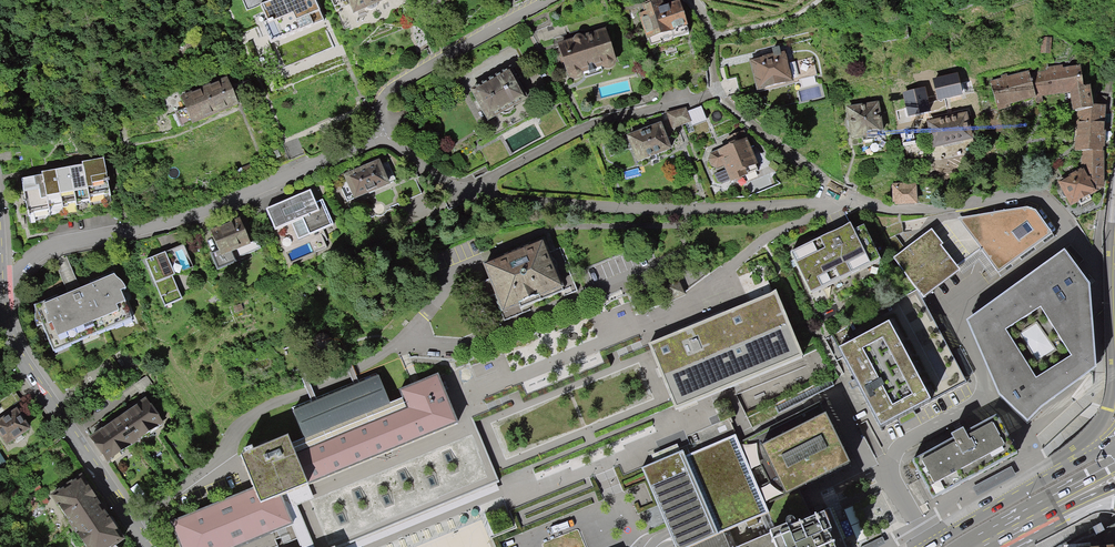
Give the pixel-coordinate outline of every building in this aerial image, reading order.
[(261,6),(268,21),(262,24),(271,43),(323,20),(315,0),(275,0),(261,6)] [(352,20),(391,3),(389,0),(343,0),(352,20)] [(645,21),(639,23),(650,56),(690,43),(679,8),(664,13),(661,5),(642,11),(645,21)] [(604,31),(556,47),(569,87),(617,70),(604,31)] [(1052,39),(1042,38),(1041,53),(1051,54),(1052,39)] [(786,53),(751,61),(758,92),(793,84),(786,53)] [(1084,87),(1081,66),(1063,68),(1062,65),(1049,67),(1049,68),(1047,69),(1048,71),(1030,74),(1036,97),(1042,96),(1070,93),(1073,113),(1077,112),(1094,110),(1094,106),(1091,86),(1084,87)] [(509,67),(468,89),(485,121),(526,100),(509,67)] [(1002,79),(990,82),(998,108),(998,111),(1011,107),(1010,105),(1036,98),(1036,97),(1030,74),(1030,71),(1008,77),(1007,74),(1001,76),(1002,79)] [(202,91),(215,120),(239,109),(227,80),(202,91)] [(191,129),(215,120),(202,91),(179,100),(191,129)] [(1108,98),(1098,96),(1097,106),(1106,105),(1108,98)] [(879,102),(846,108),(853,144),(885,138),(879,102)] [(695,120),(708,116),(704,104),(691,108),(695,120)] [(1094,110),(1077,112),(1075,152),(1083,152),(1104,153),(1106,105),(1097,106),(1094,106),(1094,110)] [(687,110),(667,115),(671,132),(691,127),(687,110)] [(967,115),(928,123),(934,150),(972,142),(967,115)] [(659,122),(625,135),(636,163),(670,150),(659,122)] [(729,146),(718,151),(732,186),(742,182),(740,179),(745,177),(748,183),(759,178),(755,168),(759,166),(745,131),(726,139),(729,146)] [(1082,170),(1057,183),(1071,207),(1080,202),(1082,205),(1091,200),(1089,197),(1105,188),(1104,153),(1083,152),(1082,170)] [(387,154),(340,174),(353,204),(399,185),(387,154)] [(105,158),(84,161),(84,165),(89,191),(110,187),(105,158)] [(84,165),(70,167),(75,196),(89,194),(89,191),(84,165)] [(75,196),(70,167),(56,170),(61,199),(75,196)] [(56,170),(43,172),(43,175),(48,201),(61,199),(56,170)] [(43,175),(23,178),(28,208),(48,205),(48,201),(43,175)] [(893,182),(893,204),(916,204),(916,182),(893,182)] [(311,191),(267,210),(276,232),(279,230),(293,263),(330,248),(327,241),(329,241),(325,230),(335,226),(324,200),(316,203),(311,191)] [(959,219),(982,249),(1002,276),(1010,270),(1054,236),(1037,211),(1028,208),(959,219)] [(241,218),(210,232),(219,250),(212,253),(220,271),(252,255),(249,248),(254,246),(241,218)] [(946,220),(931,229),(941,243),(940,244),(957,266),(982,249),(959,219),(946,220)] [(841,228),(789,254),(812,297),(880,262),(863,229),(856,233),(850,223),(841,228)] [(941,243),(931,229),(905,248),(895,234),(888,240),(899,255),(895,258),(924,296),(959,270),(957,266),(940,244),(941,243)] [(146,262),(166,307),(184,299),(173,276),(195,266),(185,244),(146,262)] [(542,245),(482,269),(502,319),(562,294),(542,245)] [(1095,372),(1089,286),(1069,260),(1063,252),(965,323),(989,383),(996,398),(1026,426),(1040,410),(1095,372)] [(119,270),(34,306),(39,317),(34,320),(38,328),(43,326),(55,354),(136,320),(124,292),(128,290),(119,270)] [(647,345),(675,413),(733,389),(804,360),(797,344),(776,293),(647,345)] [(915,294),(830,338),(878,428),(910,412),(962,385),(915,294)] [(733,389),(747,419),(834,377),(813,336),(797,344),(804,360),(733,389)] [(152,378),(146,370),(133,380),(140,388),(152,378)] [(460,425),(439,373),(416,382),(400,389),(404,399),(390,404),(378,375),(294,409),(307,441),(291,447),(287,437),(240,456),(253,488),(167,523),(177,546),(246,546),(294,527),(282,497),(309,486),(460,425)] [(12,404),(7,395),(0,399),(0,410),(12,404)] [(120,418),(138,444),(166,425),(148,399),(120,418)] [(4,452),(33,435),(19,411),(0,422),(0,444),(4,452)] [(827,416),(760,446),(785,500),(802,492),(816,486),(851,470),(827,416)] [(914,460),(934,497),(1015,453),(995,416),(914,460)] [(138,444),(120,418),(90,439),(107,465),(138,444)] [(474,493),(499,483),(475,425),(311,492),(309,486),(282,497),(294,527),(302,546),(496,546),(474,493)] [(757,436),(746,439),(751,459),(762,457),(757,436)] [(644,475),(667,530),(671,539),(674,546),(703,546),(732,535),(769,519),(733,437),(644,475)] [(50,495),(71,526),(105,503),(85,472),(50,495)] [(802,492),(785,500),(796,523),(812,516),(802,492)] [(105,503),(71,526),(85,546),(116,546),(129,539),(105,503)] [(855,503),(841,507),(853,540),(867,535),(855,503)] [(743,546),(843,546),(826,510),(818,513),(812,516),(796,523),(774,533),(743,546)] [(732,535),(703,546),(737,546),(732,535)]
